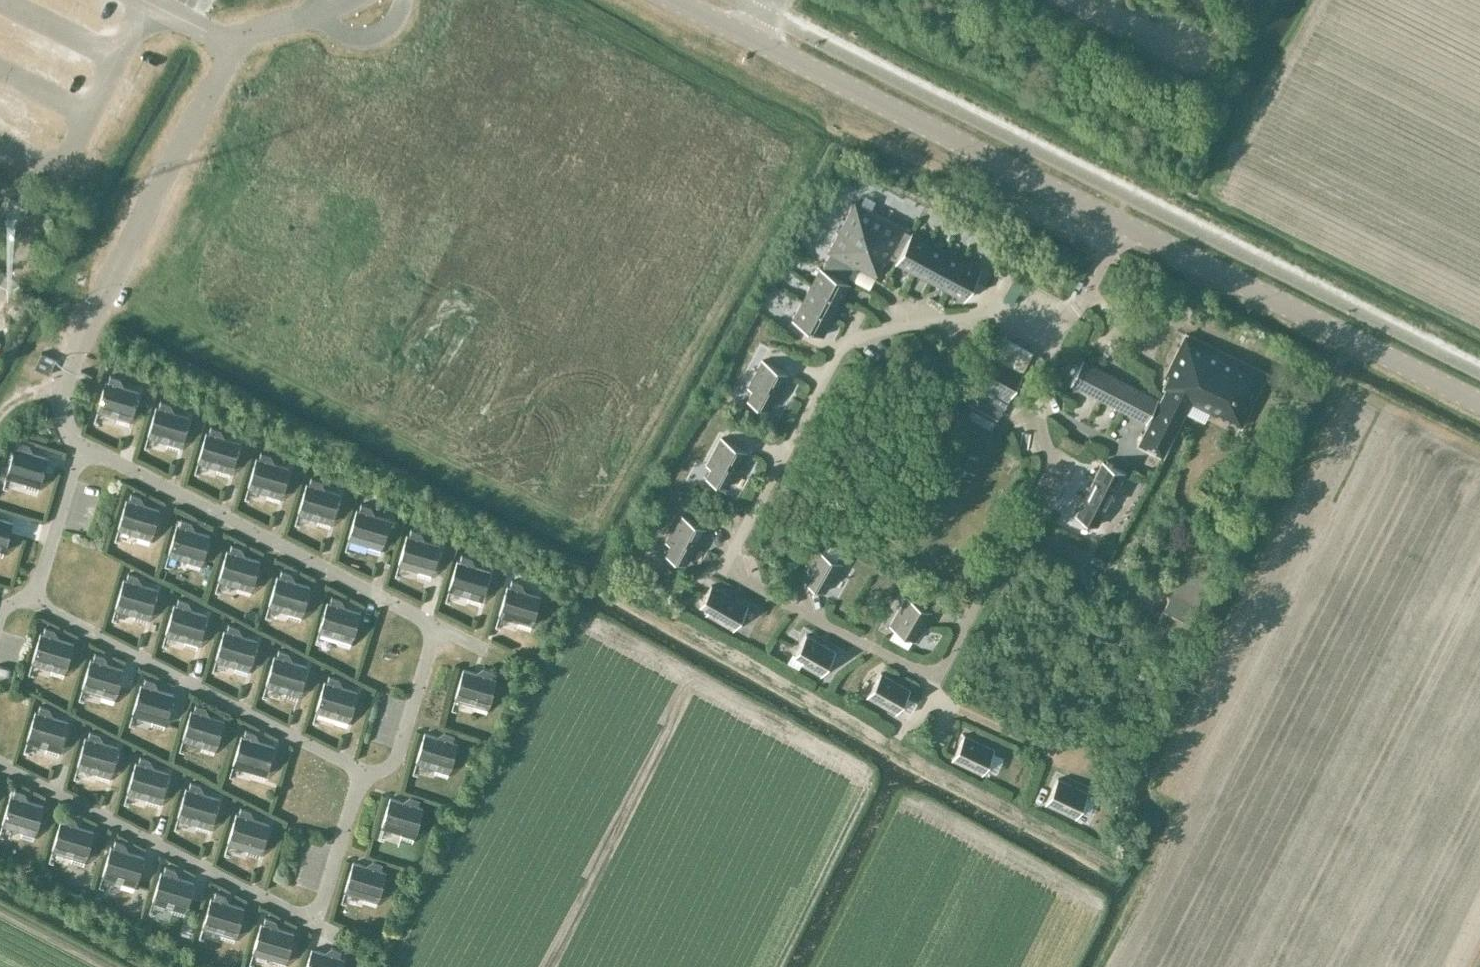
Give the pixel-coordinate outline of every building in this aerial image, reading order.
[(10,197),(6,206),(4,208),(22,217),(27,206),(10,197)] [(831,251),(822,267),(845,280),(853,263),(875,275),(883,259),(886,261),(889,255),(896,259),(910,232),(903,228),(904,226),(855,200),(829,250),(831,251)] [(912,230),(911,232),(910,232),(896,259),(895,261),(911,269),(927,239),(912,230)] [(945,248),(927,239),(911,269),(929,279),(945,248)] [(947,288),(963,258),(945,248),(929,279),(947,288)] [(980,267),(963,258),(947,288),(964,297),(980,267)] [(850,282),(845,280),(822,267),(820,266),(812,283),(841,299),(850,282)] [(832,316),(841,299),(812,283),(802,301),(832,316)] [(793,318),(823,334),(832,316),(802,301),(793,318)] [(1155,395),(1144,418),(1151,422),(1174,433),(1190,400),(1239,424),(1265,371),(1187,332),(1169,368),(1173,370),(1165,382),(1169,384),(1162,398),(1155,395)] [(1022,371),(990,354),(978,377),(1010,394),(1022,371)] [(763,358),(747,387),(752,390),(748,399),(768,410),(789,373),(766,360),(763,358)] [(1083,359),(1071,382),(1097,395),(1108,372),(1083,359)] [(1133,384),(1108,372),(1097,395),(1122,407),(1133,384)] [(106,380),(97,409),(98,409),(99,407),(118,413),(116,421),(128,425),(138,390),(118,384),(120,377),(110,374),(108,381),(106,380)] [(1133,384),(1122,407),(1144,418),(1155,395),(1133,384)] [(178,450),(180,444),(188,416),(168,410),(170,403),(160,400),(158,407),(156,406),(147,434),(148,435),(149,433),(168,438),(166,447),(178,450)] [(1151,422),(1141,441),(1164,452),(1174,433),(1151,422)] [(228,476),(230,470),(238,441),(218,435),(220,428),(210,425),(208,432),(206,432),(197,460),(198,460),(199,458),(218,464),(216,472),(228,476)] [(722,436),(706,464),(711,467),(706,475),(726,486),(747,450),(736,444),(722,436)] [(15,446),(6,474),(7,475),(8,473),(27,479),(25,487),(37,490),(47,456),(26,450),(29,443),(19,440),(17,447),(15,446)] [(278,502),(280,495),(280,496),(289,467),(268,461),(270,454),(260,451),(258,458),(256,457),(247,486),(248,486),(249,484),(268,490),(266,498),(278,502)] [(1102,459),(1093,477),(1115,489),(1124,471),(1102,459)] [(329,527),(331,521),(339,493),(319,487),(321,480),(311,477),(309,484),(307,483),(298,511),(299,512),(300,510),(319,515),(317,524),(329,527)] [(1093,477),(1084,495),(1107,507),(1115,489),(1093,477)] [(139,531),(136,539),(149,543),(159,509),(138,502),(140,495),(131,493),(129,500),(126,499),(118,527),(119,527),(119,525),(139,531)] [(1098,524),(1107,507),(1084,495),(1075,513),(1098,524)] [(367,549),(375,552),(379,553),(381,547),(389,518),(369,512),(371,505),(361,502),(359,509),(357,509),(348,537),(349,537),(350,535),(369,541),(367,549)] [(680,512),(665,540),(671,544),(666,552),(674,557),(686,563),(705,527),(694,520),(680,512)] [(2,555),(13,521),(0,517),(0,555),(2,555)] [(189,557),(187,565),(199,568),(201,562),(209,534),(189,528),(191,521),(181,518),(179,525),(177,524),(168,553),(169,553),(170,551),(189,557)] [(398,563),(399,563),(400,561),(419,567),(417,575),(429,578),(431,572),(439,544),(418,538),(421,531),(411,528),(409,535),(407,534),(398,563)] [(239,582),(237,591),(249,594),(251,588),(260,560),(239,554),(241,547),(231,544),(229,551),(227,550),(218,578),(219,579),(220,577),(239,582)] [(843,562),(815,546),(805,566),(810,569),(804,578),(825,591),(843,562)] [(479,604),(481,598),(490,570),(469,563),(471,556),(461,554),(459,561),(457,560),(449,588),(450,589),(450,587),(470,592),(467,600),(479,604)] [(290,608),(287,616),(299,620),(301,614),(310,586),(289,579),(291,572),(282,569),(280,576),(277,576),(269,604),(270,604),(270,602),(290,608)] [(146,622),(147,616),(148,616),(156,588),(135,582),(136,575),(127,572),(125,579),(122,578),(115,607),(116,607),(116,605),(136,611),(133,619),(146,622)] [(1205,587),(1178,575),(1155,625),(1180,636),(1185,627),(1186,628),(1205,587)] [(499,614),(500,614),(500,612),(520,618),(517,626),(530,629),(540,595),(519,589),(521,582),(512,579),(510,586),(507,585),(499,614)] [(708,610),(705,613),(733,629),(749,603),(711,583),(700,604),(708,610)] [(932,611),(906,594),(889,625),(914,639),(932,611)] [(340,634),(337,642),(349,645),(351,639),(360,611),(339,605),(341,598),(332,595),(329,602),(327,601),(319,629),(320,630),(320,628),(340,634)] [(196,648),(198,642),(206,613),(185,607),(187,600),(177,598),(175,605),(173,604),(165,632),(166,633),(166,631),(186,636),(184,644),(196,648)] [(246,674),(248,668),(256,639),(235,633),(237,626),(228,624),(226,631),(223,630),(215,658),(216,659),(217,657),(236,662),(234,670),(246,674)] [(53,664),(50,672),(63,676),(73,642),(52,635),(54,628),(45,626),(43,633),(40,632),(32,660),(33,661),(33,659),(53,664)] [(804,659),(799,663),(820,675),(836,649),(805,632),(794,653),(804,659)] [(296,700),(298,693),(306,665),(285,659),(287,652),(278,650),(276,657),(273,656),(265,684),(266,685),(267,683),(286,688),(284,696),(296,700)] [(90,658),(82,686),(83,687),(83,685),(103,691),(100,699),(113,702),(123,668),(102,662),(104,655),(95,652),(93,659),(90,658)] [(455,697),(456,697),(456,695),(476,701),(473,709),(485,713),(487,706),(496,678),(490,677),(492,670),(483,667),(481,674),(463,669),(455,697)] [(910,687),(880,670),(866,696),(896,713),(910,687)] [(347,725),(348,719),(349,719),(357,690),(336,685),(338,678),(328,675),(326,682),(324,681),(316,710),(317,710),(317,708),(337,713),(335,722),(347,725)] [(141,684),(132,712),(133,712),(134,710),(153,716),(151,724),(163,728),(174,693),(153,687),(155,680),(145,677),(143,684),(141,684)] [(191,709),(182,738),(183,738),(184,736),(203,742),(201,750),(213,753),(224,719),(203,713),(205,706),(195,703),(193,710),(191,709)] [(35,710),(27,739),(28,739),(28,737),(48,743),(45,751),(57,755),(68,720),(47,714),(49,707),(40,704),(37,711),(35,710)] [(241,735),(233,763),(234,763),(234,761),(254,767),(251,775),(263,779),(274,744),(253,738),(255,731),(246,728),(244,735),(241,735)] [(85,736),(77,765),(78,765),(79,763),(98,769),(96,777),(108,780),(118,746),(97,740),(99,733),(90,730),(88,737),(85,736)] [(416,760),(417,761),(417,759),(437,764),(434,773),(446,776),(448,770),(449,770),(457,742),(452,740),(454,733),(444,730),(442,737),(424,732),(416,760)] [(964,732),(952,760),(982,773),(995,746),(964,732)] [(135,762),(127,790),(128,790),(129,788),(148,794),(146,802),(158,806),(168,771),(147,765),(149,758),(140,755),(138,762),(135,762)] [(1089,790),(1058,776),(1044,803),(1075,817),(1089,790)] [(186,787),(177,815),(178,816),(179,814),(198,820),(196,828),(208,831),(219,797),(198,791),(200,784),(190,781),(188,788),(186,787)] [(10,794),(2,823),(3,823),(3,821),(23,827),(20,835),(33,838),(43,804),(22,798),(24,791),(15,788),(13,795),(10,794)] [(381,825),(382,825),(383,823),(402,829),(400,837),(412,841),(414,835),(422,807),(417,805),(419,798),(410,795),(408,802),(390,797),(381,825)] [(236,813),(227,841),(229,841),(229,839),(249,845),(246,853),(258,857),(269,823),(248,816),(250,809),(240,807),(238,814),(236,813)] [(60,820),(52,848),(53,849),(54,847),(73,852),(71,861),(83,864),(93,830),(72,824),(74,817),(65,814),(63,821),(60,820)] [(123,878),(121,886),(133,890),(143,855),(123,849),(125,842),(115,839),(113,846),(111,845),(102,874),(103,874),(104,872),(123,878)] [(365,893),(363,902),(375,905),(377,899),(386,871),(380,869),(382,862),(373,859),(371,866),(353,861),(344,889),(345,890),(346,888),(365,893)] [(161,871),(152,899),(153,900),(154,898),(173,904),(171,912),(183,915),(193,881),(173,875),(175,868),(165,865),(163,872),(161,871)] [(223,929),(221,937),(233,941),(244,907),(223,900),(225,893),(215,891),(213,898),(211,897),(202,925),(203,926),(204,924),(223,929)] [(252,951),(253,951),(254,949),(273,955),(271,963),(285,966),(288,966),(298,933),(273,926),(275,919),(259,914),(255,925),(259,927),(252,951)] [(306,966),(341,966),(344,958),(339,956),(341,949),(331,946),(329,953),(311,948),(306,966)]
